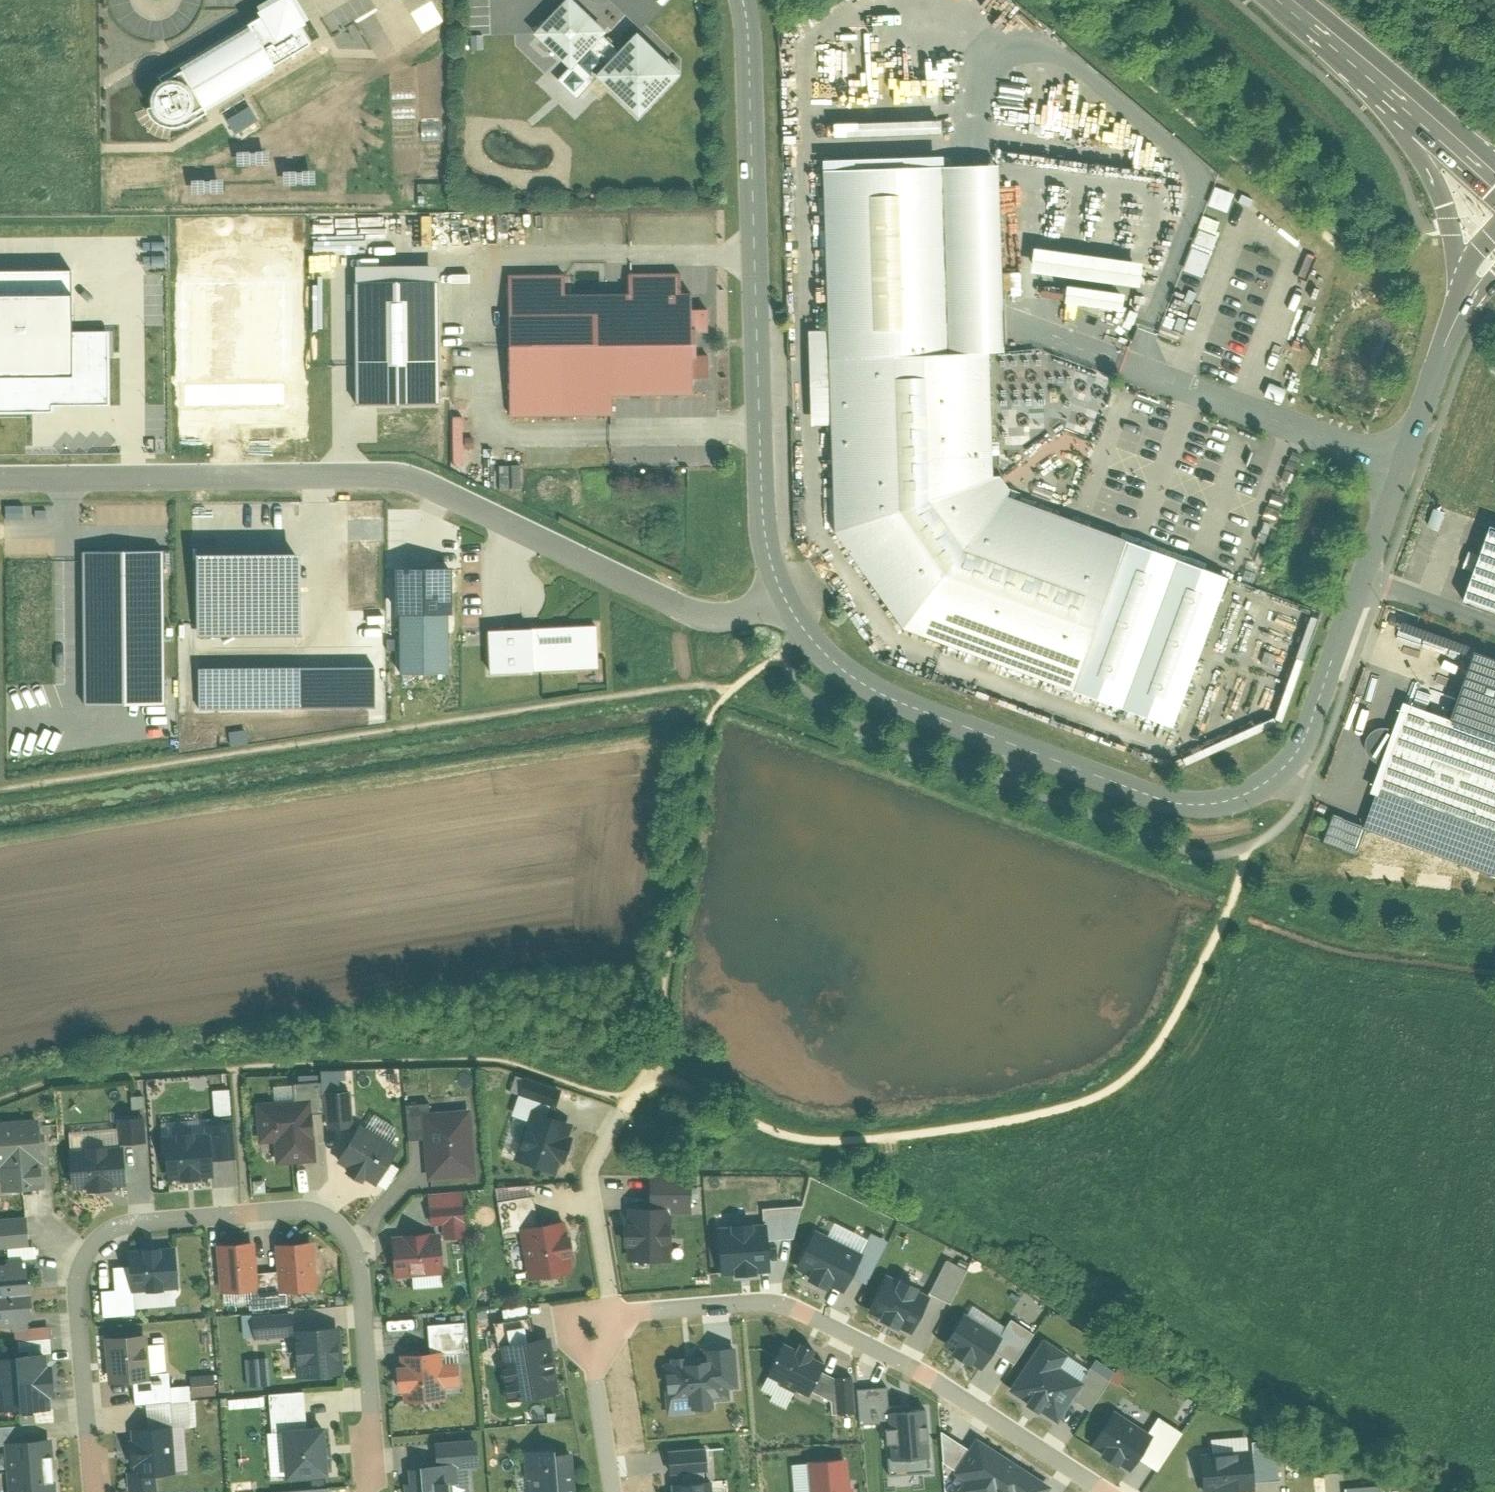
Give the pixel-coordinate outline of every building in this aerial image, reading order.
[(157,83),(152,92),(150,103),(154,116),(162,125),(173,131),(186,129),(323,50),(313,32),(319,29),(302,0),(291,0),(269,12),(273,17),(157,83)] [(578,0),(576,0),(539,40),(572,71),(560,84),(581,103),(599,83),(639,120),(677,79),(637,42),(624,56),(607,40),(614,33),(578,0)] [(220,114),(231,133),(255,120),(244,100),(220,114)] [(1001,164),(827,170),(833,355),(993,350),(1007,349),(1001,164)] [(1210,249),(1216,235),(1198,228),(1192,243),(1210,249)] [(1022,273),(1132,287),(1135,261),(1025,247),(1022,273)] [(436,265),(355,266),(357,403),(438,402),(436,265)] [(71,270),(0,271),(0,409),(104,408),(103,330),(72,330),(71,270)] [(563,274),(505,275),(508,422),(611,420),(610,399),(693,397),(691,294),(677,295),(677,274),(626,275),(626,295),(564,297),(563,274)] [(1115,312),(1118,294),(1059,285),(1056,302),(1115,312)] [(1172,730),(1230,580),(1011,496),(996,474),(993,350),(833,355),(842,532),(906,627),(1172,730)] [(521,465),(497,465),(497,487),(521,487),(521,465)] [(1259,518),(1272,524),(1284,499),(1272,492),(1259,518)] [(1483,525),(1456,600),(1494,614),(1494,530),(1483,525)] [(159,703),(158,550),(76,551),(78,705),(159,703)] [(300,555),(197,556),(198,639),(301,638),(300,555)] [(452,569),(395,569),(395,616),(400,616),(400,675),(449,675),(448,615),(452,615),(452,569)] [(1399,624),(1396,641),(1418,645),(1421,628),(1399,624)] [(590,625),(480,631),(482,672),(593,666),(590,625)] [(1454,721),(1494,736),(1494,660),(1478,654),(1454,721)] [(375,667),(301,668),(301,710),(376,709),(375,667)] [(301,668),(199,670),(200,712),(301,710),(301,668)] [(1407,705),(1374,796),(1379,798),(1494,839),(1494,736),(1454,721),(1407,705)] [(1379,798),(1367,829),(1494,875),(1494,839),(1379,798)] [(1357,856),(1367,829),(1331,816),(1322,843),(1357,856)] [(315,1117),(324,1116),(322,1085),(275,1089),(276,1104),(258,1105),(261,1146),(273,1145),(275,1166),(319,1162),(315,1117)] [(209,1113),(227,1111),(225,1087),(208,1088),(209,1113)] [(574,1125),(550,1117),(556,1099),(523,1088),(513,1117),(528,1122),(515,1161),(557,1175),(574,1125)] [(338,1164),(376,1188),(400,1150),(356,1125),(352,1091),(324,1093),(328,1129),(353,1131),(338,1164)] [(479,1175),(472,1107),(434,1110),(433,1100),(409,1102),(412,1137),(425,1136),(430,1180),(479,1175)] [(38,1119),(0,1122),(0,1171),(2,1194),(44,1190),(38,1119)] [(69,1148),(72,1192),(86,1190),(86,1195),(112,1193),(112,1188),(126,1187),(123,1145),(145,1143),(143,1119),(117,1121),(118,1145),(69,1148)] [(168,1182),(214,1179),(213,1164),(236,1163),(233,1123),(164,1127),(168,1182)] [(464,1191),(431,1194),(434,1230),(393,1233),(396,1278),(414,1277),(415,1287),(446,1285),(442,1236),(467,1234),(464,1191)] [(759,1218),(760,1235),(790,1234),(789,1205),(758,1206),(759,1218)] [(673,1210),(632,1209),(632,1223),(624,1223),(623,1241),(632,1241),(632,1258),(672,1259),(673,1210)] [(29,1214),(0,1217),(0,1247),(31,1244),(29,1214)] [(764,1271),(760,1235),(759,1218),(706,1223),(711,1276),(764,1271)] [(568,1220),(525,1226),(532,1276),(576,1270),(568,1220)] [(863,1254),(817,1230),(798,1267),(843,1291),(863,1254)] [(315,1243),(274,1246),(276,1272),(258,1274),(255,1244),(216,1247),(220,1295),(250,1293),(251,1311),(286,1308),(285,1296),(319,1293),(315,1243)] [(180,1287),(177,1244),(131,1248),(132,1263),(116,1264),(118,1288),(105,1289),(107,1316),(138,1313),(136,1291),(180,1287)] [(31,1258),(11,1259),(12,1268),(0,1269),(0,1320),(14,1319),(14,1329),(19,1328),(32,1327),(32,1320),(36,1320),(31,1258)] [(930,1296),(890,1276),(871,1313),(911,1333),(930,1296)] [(296,1381),(344,1378),(340,1330),(295,1333),(294,1313),(252,1316),(254,1343),(293,1340),(296,1381)] [(1004,1338),(968,1313),(948,1343),(984,1368),(1004,1338)] [(433,1351),(402,1354),(403,1366),(399,1366),(401,1389),(405,1389),(406,1402),(453,1398),(452,1389),(467,1388),(464,1354),(469,1353),(467,1320),(430,1323),(433,1351)] [(32,1327),(19,1328),(22,1354),(0,1356),(0,1410),(22,1408),(24,1424),(61,1420),(53,1325),(32,1327)] [(111,1381),(152,1378),(149,1333),(108,1336),(111,1381)] [(830,1360),(785,1336),(765,1374),(810,1397),(830,1360)] [(1047,1338),(1012,1390),(1056,1419),(1072,1396),(1084,1379),(1063,1365),(1071,1354),(1047,1338)] [(550,1340),(502,1347),(510,1403),(558,1396),(550,1340)] [(712,1360),(667,1364),(671,1414),(697,1412),(696,1401),(732,1398),(731,1386),(741,1386),(738,1347),(711,1349),(712,1360)] [(271,1387),(269,1360),(247,1361),(249,1388),(271,1387)] [(1091,1409),(1111,1380),(1092,1367),(1084,1379),(1072,1396),(1091,1409)] [(887,1386),(854,1387),(855,1424),(876,1423),(877,1442),(884,1442),(885,1473),(927,1471),(924,1406),(888,1408),(887,1386)] [(329,1479),(325,1429),(308,1430),(305,1394),(265,1397),(271,1484),(329,1479)] [(1155,1436),(1117,1412),(1095,1446),(1133,1470),(1155,1436)] [(130,1462),(132,1491),(158,1489),(157,1474),(179,1473),(175,1425),(133,1428),(136,1461),(130,1462)] [(970,1439),(966,1446),(946,1434),(931,1460),(961,1477),(953,1491),(1043,1491),(1048,1483),(970,1439)] [(53,1437),(7,1441),(12,1491),(58,1491),(53,1437)] [(401,1466),(404,1491),(453,1491),(451,1482),(462,1481),(461,1468),(483,1465),(480,1437),(439,1441),(441,1462),(401,1466)] [(1204,1458),(1206,1491),(1254,1491),(1253,1481),(1277,1480),(1274,1442),(1244,1445),(1245,1455),(1204,1458)] [(531,1491),(577,1491),(574,1451),(528,1455),(531,1491)] [(788,1460),(791,1491),(847,1491),(845,1456),(788,1460)] [(676,1482),(676,1491),(717,1491),(716,1479),(676,1482)]
